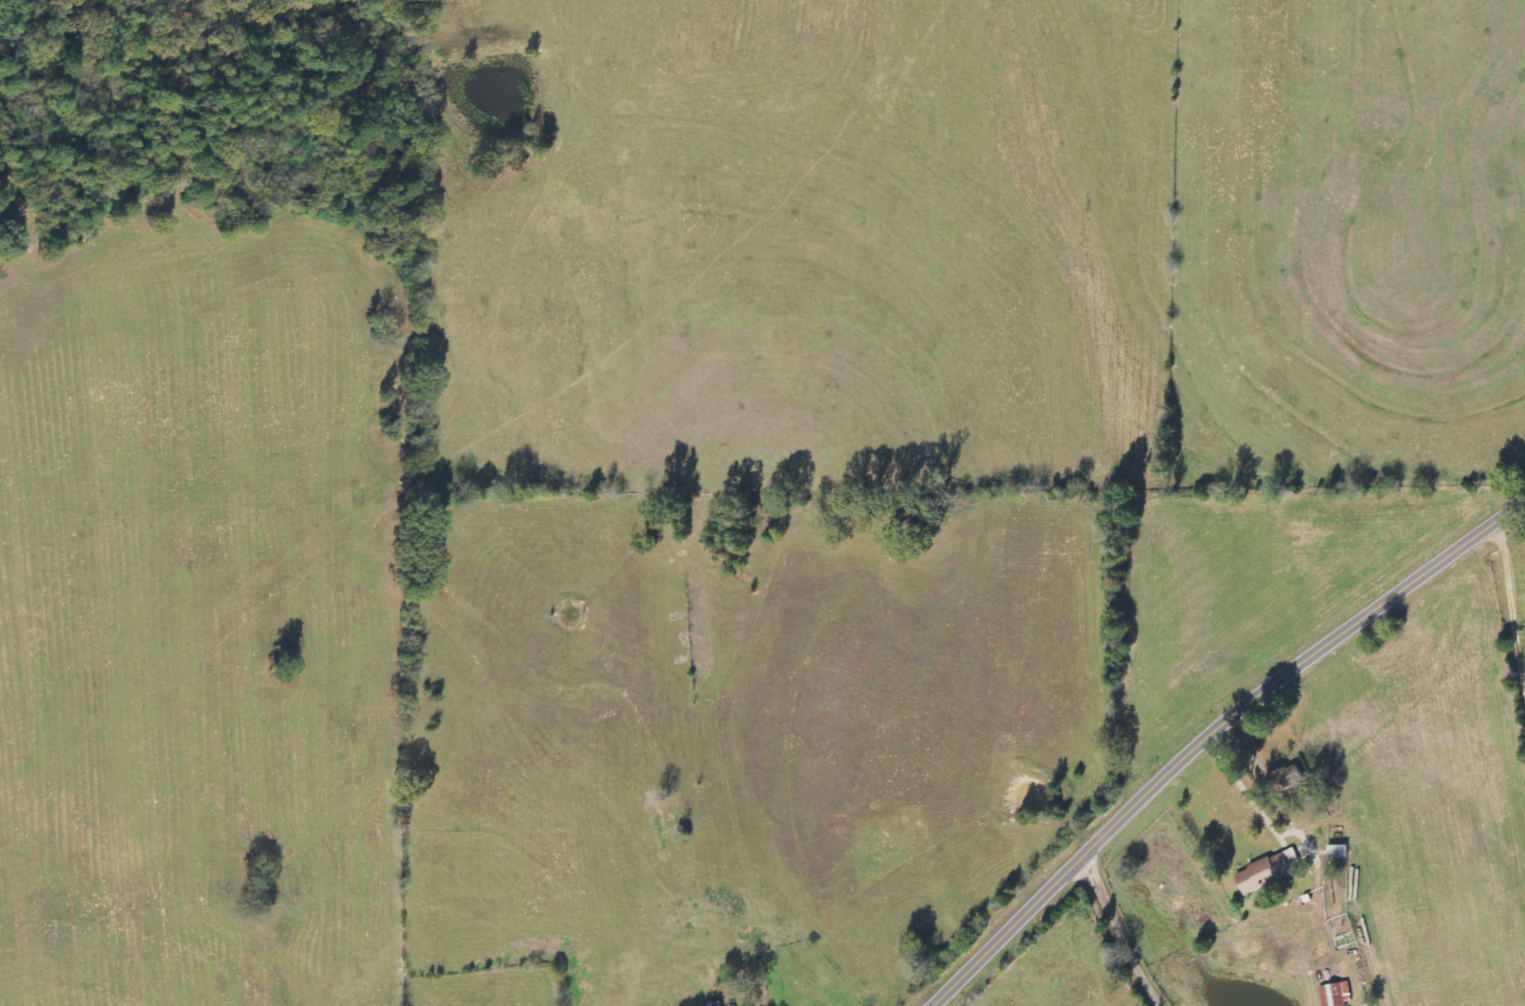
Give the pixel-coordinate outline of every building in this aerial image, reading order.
[(1278,793),(1304,780),(1296,763),(1270,776),(1278,793)] [(1236,873),(1245,896),(1294,875),(1290,867),(1301,862),(1295,848),(1236,873)] [(1346,1002),(1352,1002),(1350,983),(1321,986),(1323,1005),(1347,1005),(1346,1002)]
